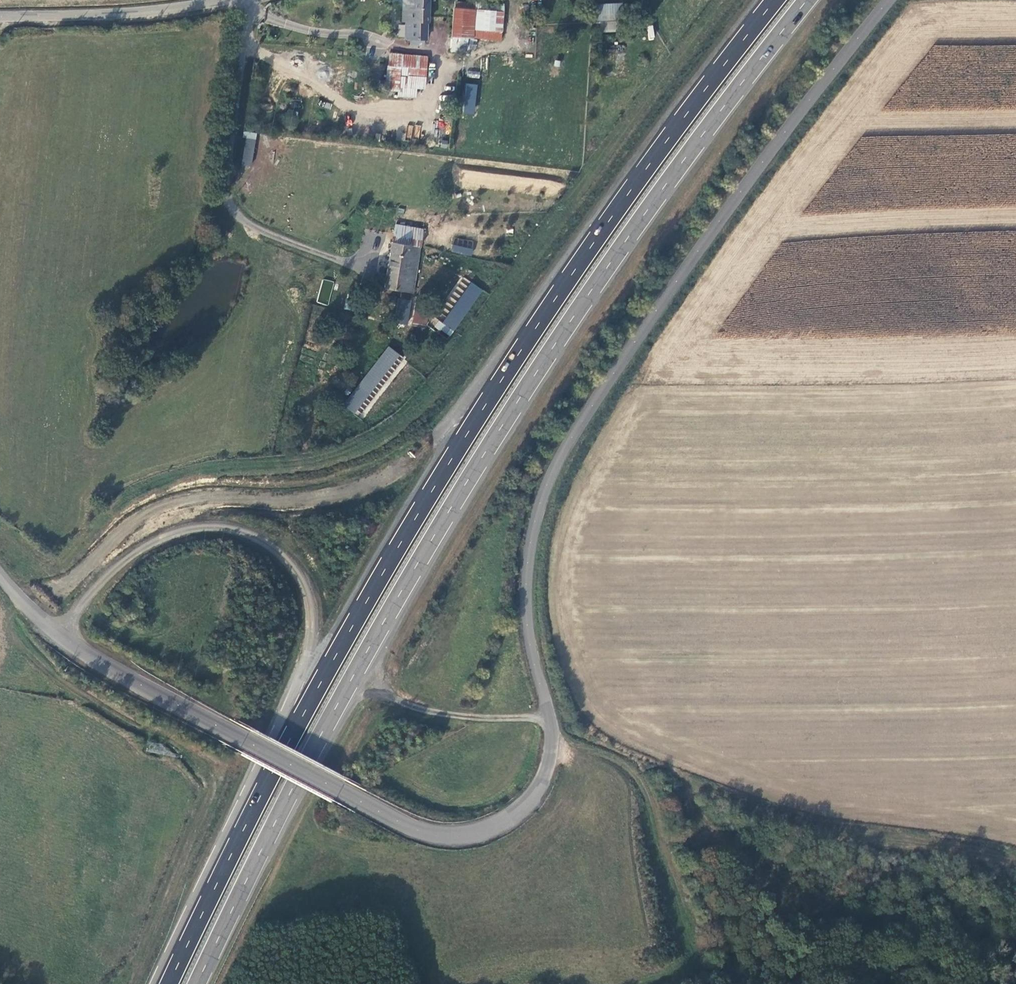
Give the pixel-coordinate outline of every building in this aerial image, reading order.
[(425,39),(424,21),(428,22),(428,0),(413,0),(413,9),(401,8),(401,20),(404,20),(403,39),(425,39)] [(401,8),(413,9),(413,0),(401,0),(401,8)] [(454,8),(451,36),(468,38),(472,38),(474,30),(500,31),(503,4),(477,2),(475,9),(454,8)] [(614,2),(591,3),(592,21),(614,20),(614,2)] [(397,92),(397,96),(415,97),(415,87),(424,88),(426,56),(387,55),(385,91),(397,92)] [(465,83),(462,113),(475,114),(477,84),(465,83)] [(420,126),(408,125),(407,137),(419,138),(420,126)] [(252,166),(255,132),(244,132),(242,165),(252,166)] [(241,162),(242,153),(234,152),(233,161),(241,162)] [(458,184),(513,191),(515,176),(460,169),(458,184)] [(394,225),(391,241),(419,246),(422,229),(394,225)] [(454,237),(451,252),(472,255),(474,241),(454,237)] [(391,241),(384,241),(383,249),(389,250),(383,288),(412,293),(419,246),(391,241)] [(457,303),(469,281),(461,277),(450,299),(457,303)] [(451,337),(482,289),(470,281),(443,324),(436,319),(432,325),(451,337)] [(409,324),(411,299),(396,298),(394,323),(409,324)] [(415,299),(411,326),(425,328),(428,302),(415,299)] [(387,346),(343,405),(362,419),(406,360),(387,346)]
